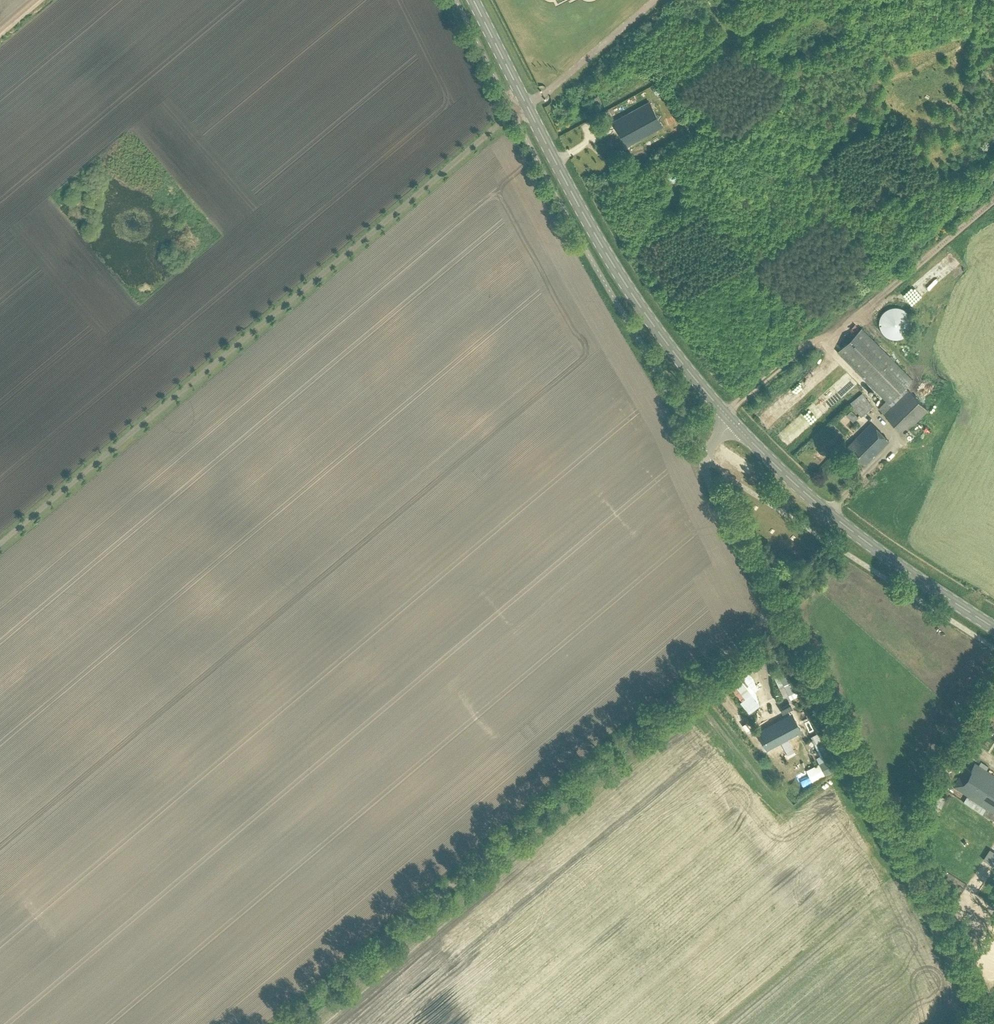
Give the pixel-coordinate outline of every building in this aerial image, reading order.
[(649,101),(617,118),(614,120),(627,145),(662,126),(649,101)] [(943,282),(948,275),(942,269),(936,277),(943,282)] [(904,309),(898,307),(893,306),(888,308),(883,312),(880,316),(879,322),(880,327),(882,332),(887,336),(892,338),(897,338),(903,336),(907,333),(910,328),(911,323),(910,317),(908,312),(904,309)] [(913,379),(861,327),(837,351),(885,400),(878,407),(903,433),(928,409),(905,386),(913,379)] [(873,407),(863,393),(851,402),(860,416),(873,407)] [(888,439),(871,422),(846,446),(864,464),(888,439)] [(786,670),(779,674),(789,693),(796,689),(786,670)] [(732,707),(740,707),(740,697),(732,697),(732,707)] [(759,713),(766,734),(791,726),(784,704),(759,713)] [(789,733),(776,744),(783,752),(796,742),(789,733)] [(823,739),(816,742),(822,754),(828,751),(823,739)] [(830,758),(820,764),(826,775),(836,769),(830,758)] [(993,793),(993,774),(975,761),(971,768),(967,765),(962,772),(993,793)] [(993,817),(993,793),(962,772),(953,786),(986,808),(983,813),(992,820),(993,817)] [(784,786),(795,779),(792,774),(781,781),(784,786)] [(955,825),(959,820),(949,814),(946,819),(955,825)]
